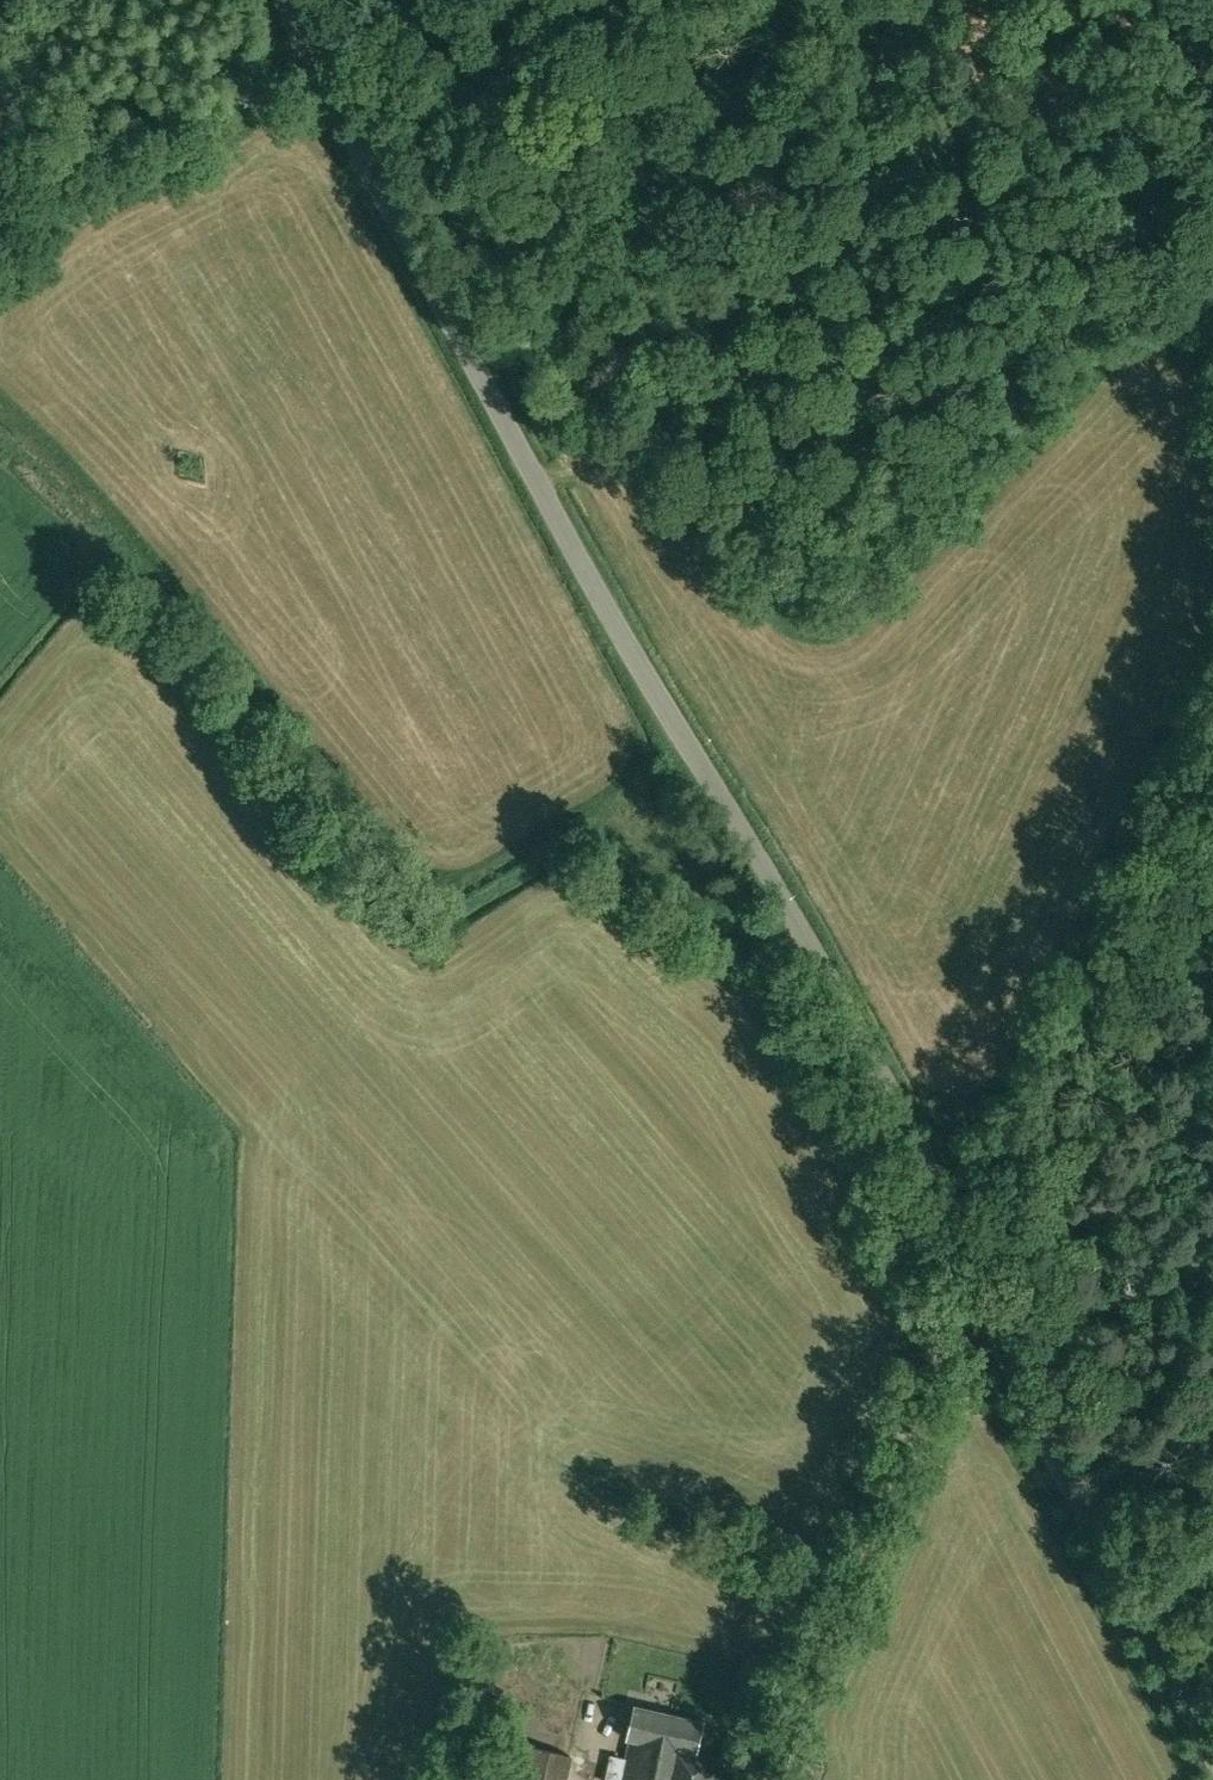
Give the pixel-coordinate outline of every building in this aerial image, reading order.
[(703,1722),(635,1706),(627,1739),(630,1739),(695,1755),(703,1722)] [(726,1762),(695,1755),(630,1739),(625,1758),(611,1754),(604,1779),(722,1779),(726,1762)] [(493,1779),(567,1779),(572,1757),(501,1742),(493,1779)]
